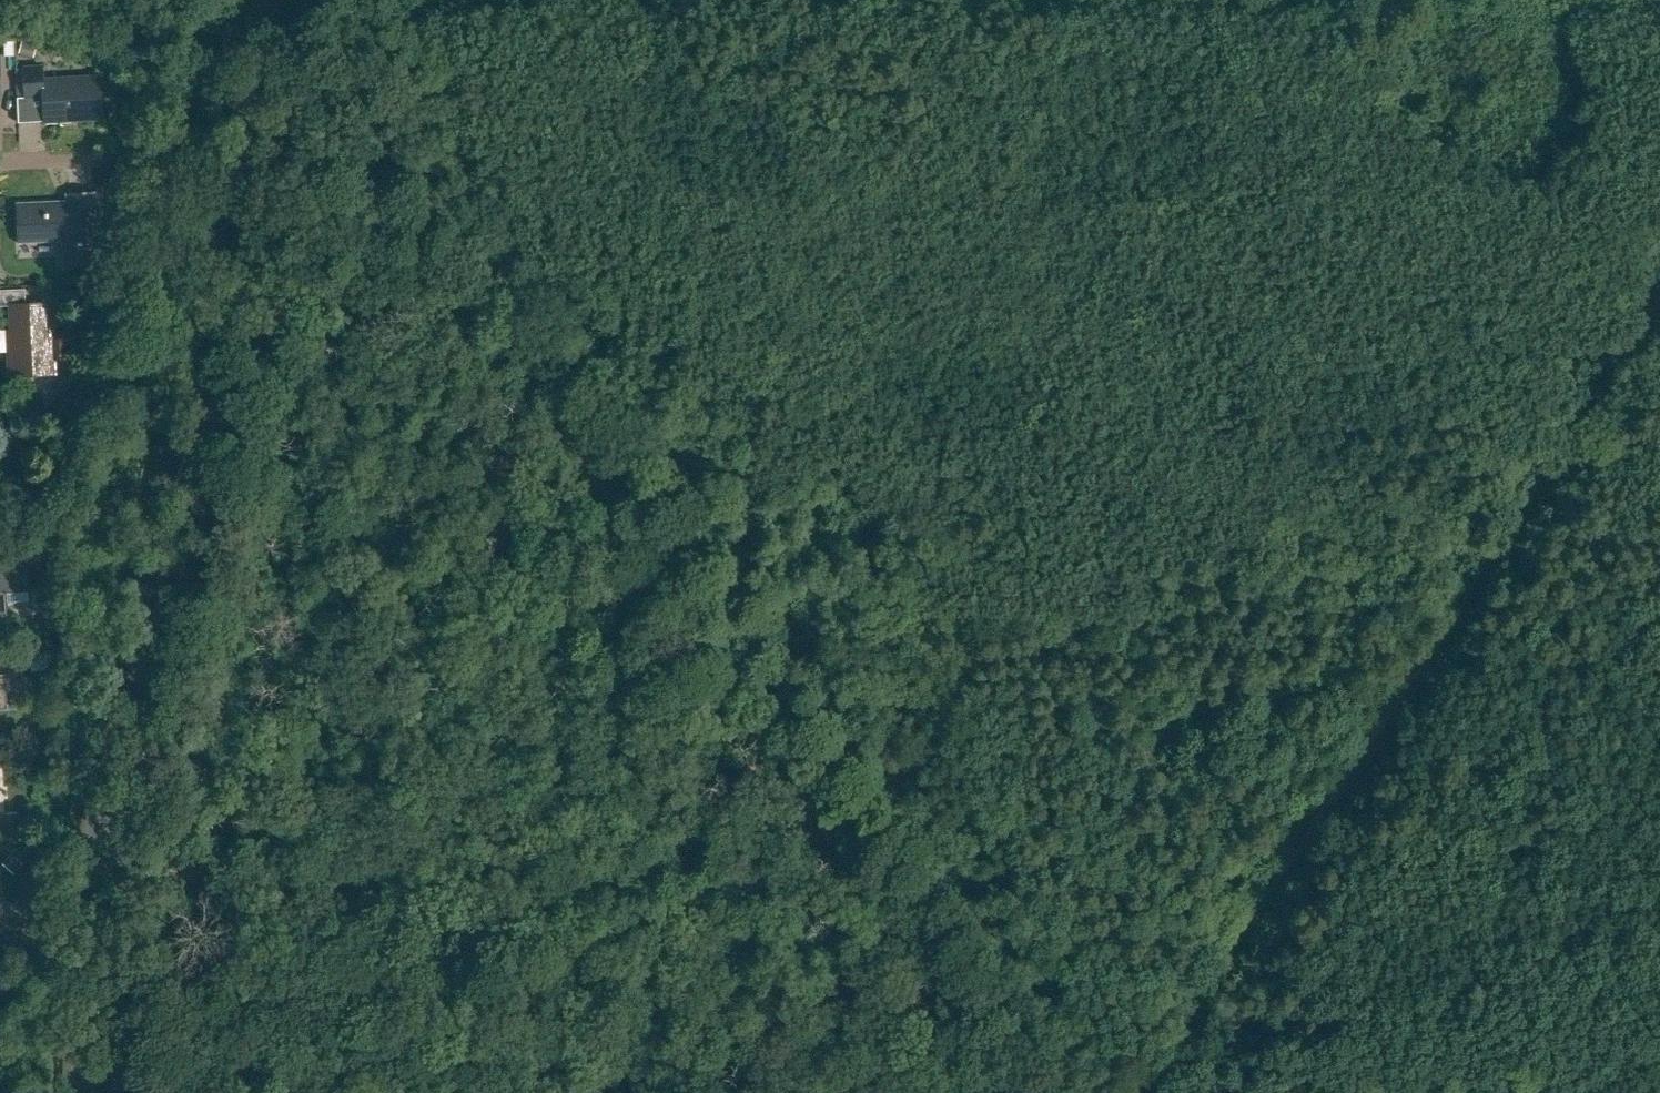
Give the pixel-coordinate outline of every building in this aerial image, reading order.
[(19,122),(46,121),(46,123),(103,120),(101,78),(45,81),(44,67),(24,68),(26,97),(17,97),(19,122)] [(68,202),(18,205),(20,242),(63,239),(65,266),(97,265),(96,245),(100,245),(98,193),(68,194),(68,202)] [(12,341),(9,341),(10,376),(56,374),(55,358),(69,357),(68,339),(54,340),(54,339),(51,339),(49,303),(26,304),(26,289),(0,290),(0,306),(10,306),(12,341)] [(10,618),(8,593),(31,591),(28,555),(19,555),(18,539),(0,540),(0,619),(10,618)] [(11,709),(10,691),(14,691),(13,681),(23,680),(22,657),(0,658),(0,710),(11,709)]
